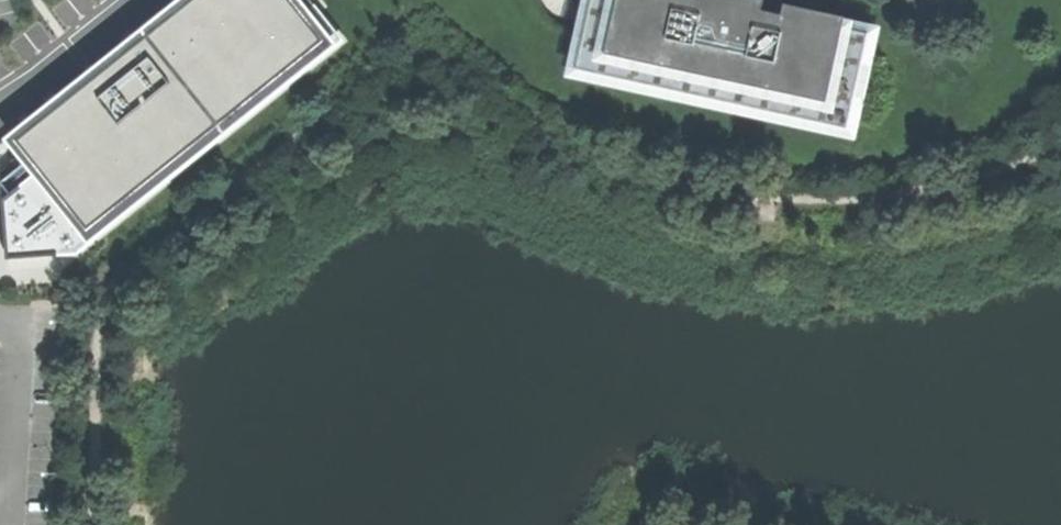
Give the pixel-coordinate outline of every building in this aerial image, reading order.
[(24,146),(45,170),(6,204),(12,256),(64,256),(329,42),(294,0),(205,0),(24,146)] [(578,69),(849,128),(870,33),(845,28),(847,17),(787,4),(785,15),(733,4),(716,0),(593,0),(592,6),(585,39),(578,69)]
